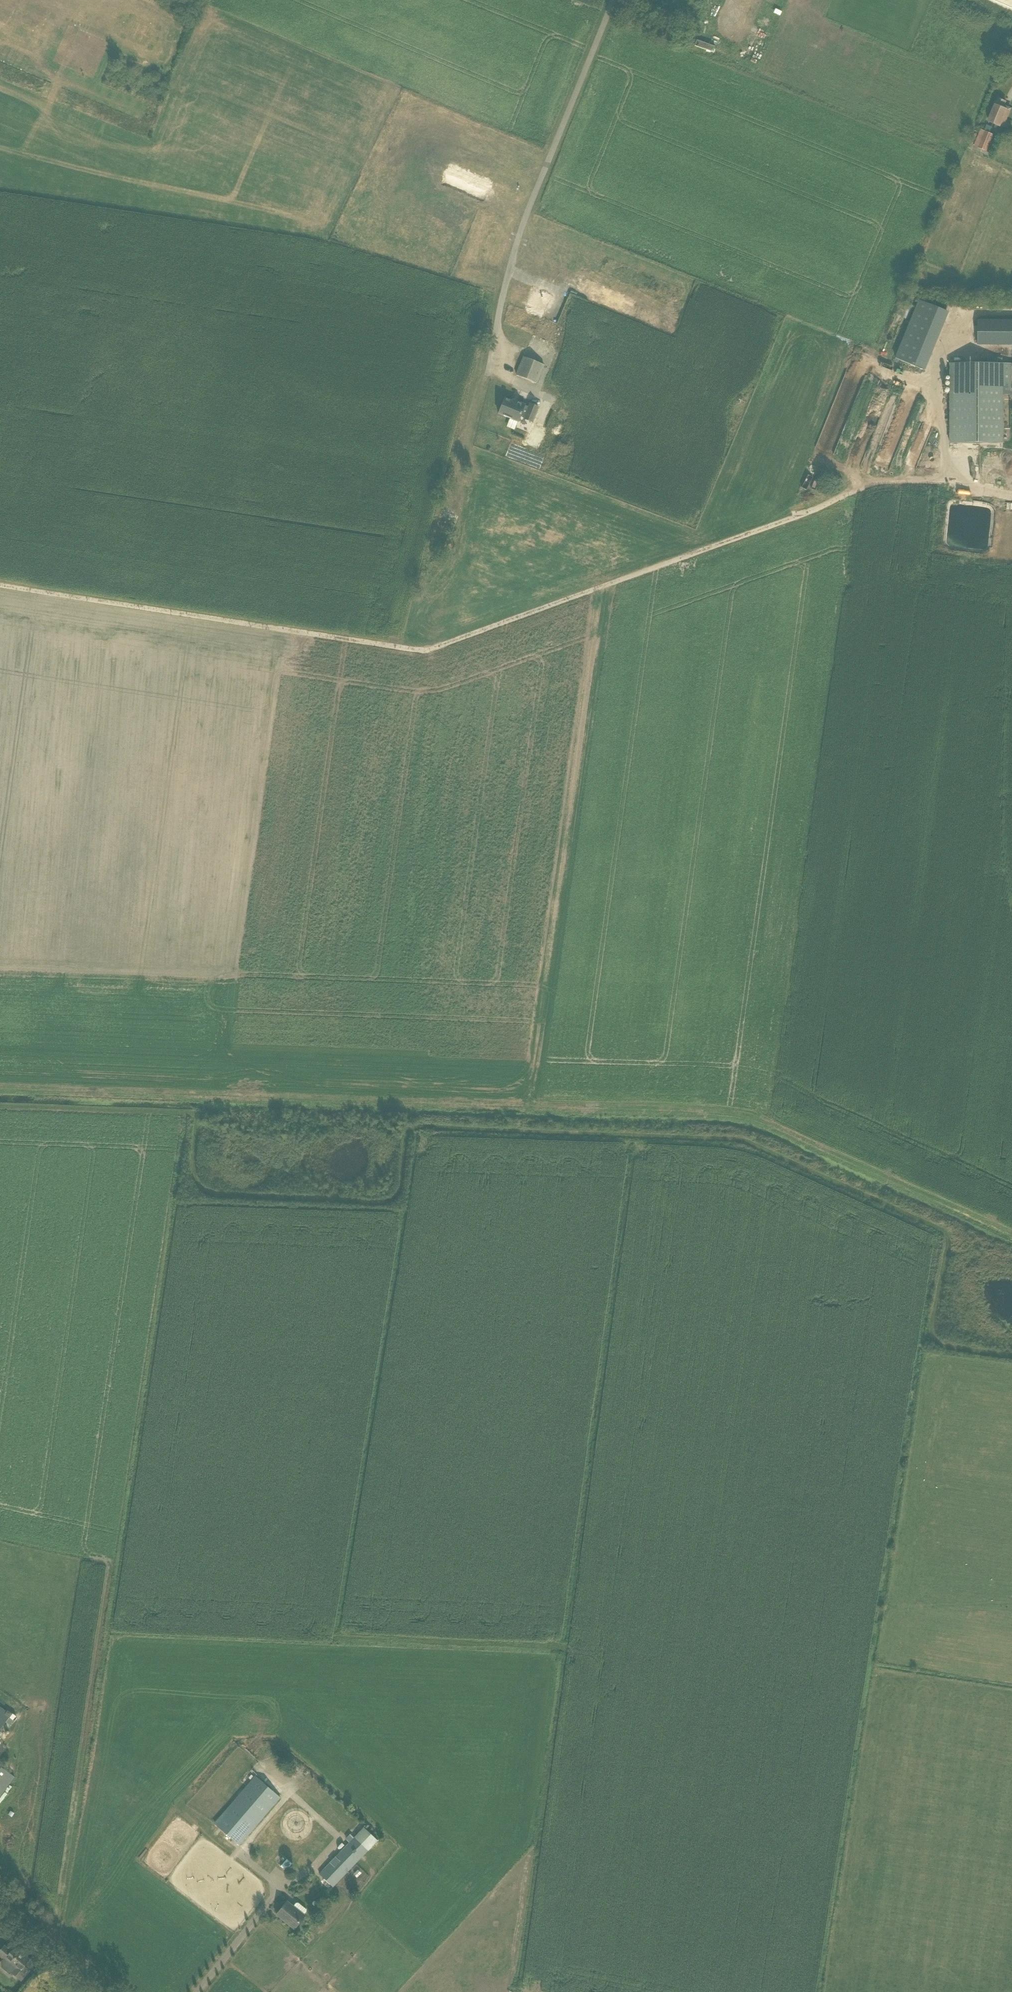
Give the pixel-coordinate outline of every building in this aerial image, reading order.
[(997,98),(988,122),(1004,128),(1010,114),(1003,111),(1005,106),(1007,102),(997,98)] [(981,130),(975,146),(985,150),(992,134),(981,130)] [(527,312),(536,316),(540,306),(546,308),(551,295),(536,289),(527,312)] [(921,370),(942,311),(913,301),(892,360),(921,370)] [(977,320),(977,344),(1011,345),(1011,320),(977,320)] [(523,357),(516,375),(536,383),(544,365),(524,357),(523,357)] [(949,442),(1001,443),(1002,388),(1009,388),(1009,398),(1011,398),(1011,363),(950,362),(949,442)] [(877,388),(872,402),(883,406),(880,416),(891,420),(904,389),(892,384),(889,393),(877,388)] [(505,397),(498,414),(510,419),(507,427),(514,430),(517,422),(519,423),(520,417),(523,419),(533,423),(540,407),(529,403),(528,407),(525,406),(526,404),(512,399),(512,400),(505,397)] [(730,421),(739,425),(742,416),(733,412),(730,421)] [(10,1725),(14,1721),(13,1720),(16,1716),(13,1714),(8,1710),(7,1711),(0,1706),(0,1730),(6,1722),(10,1725)] [(0,1766),(0,1796),(15,1776),(0,1766)] [(240,1845),(281,1798),(256,1776),(214,1824),(240,1845)] [(354,1837),(350,1834),(346,1838),(350,1842),(349,1843),(320,1874),(333,1887),(369,1851),(378,1840),(363,1827),(354,1837)] [(281,1866),(286,1870),(292,1863),(287,1859),(281,1866)] [(293,1906),(287,1902),(277,1914),(294,1928),(304,1915),(307,1912),(307,1910),(299,1903),(296,1903),(293,1906)] [(24,1978),(30,1970),(25,1966),(30,1959),(15,1946),(11,1951),(4,1945),(0,1950),(0,1956),(4,1960),(1,1963),(2,1967),(11,1974),(12,1973),(21,1981),(24,1978)] [(20,1991),(38,1991),(27,1983),(20,1991)]
